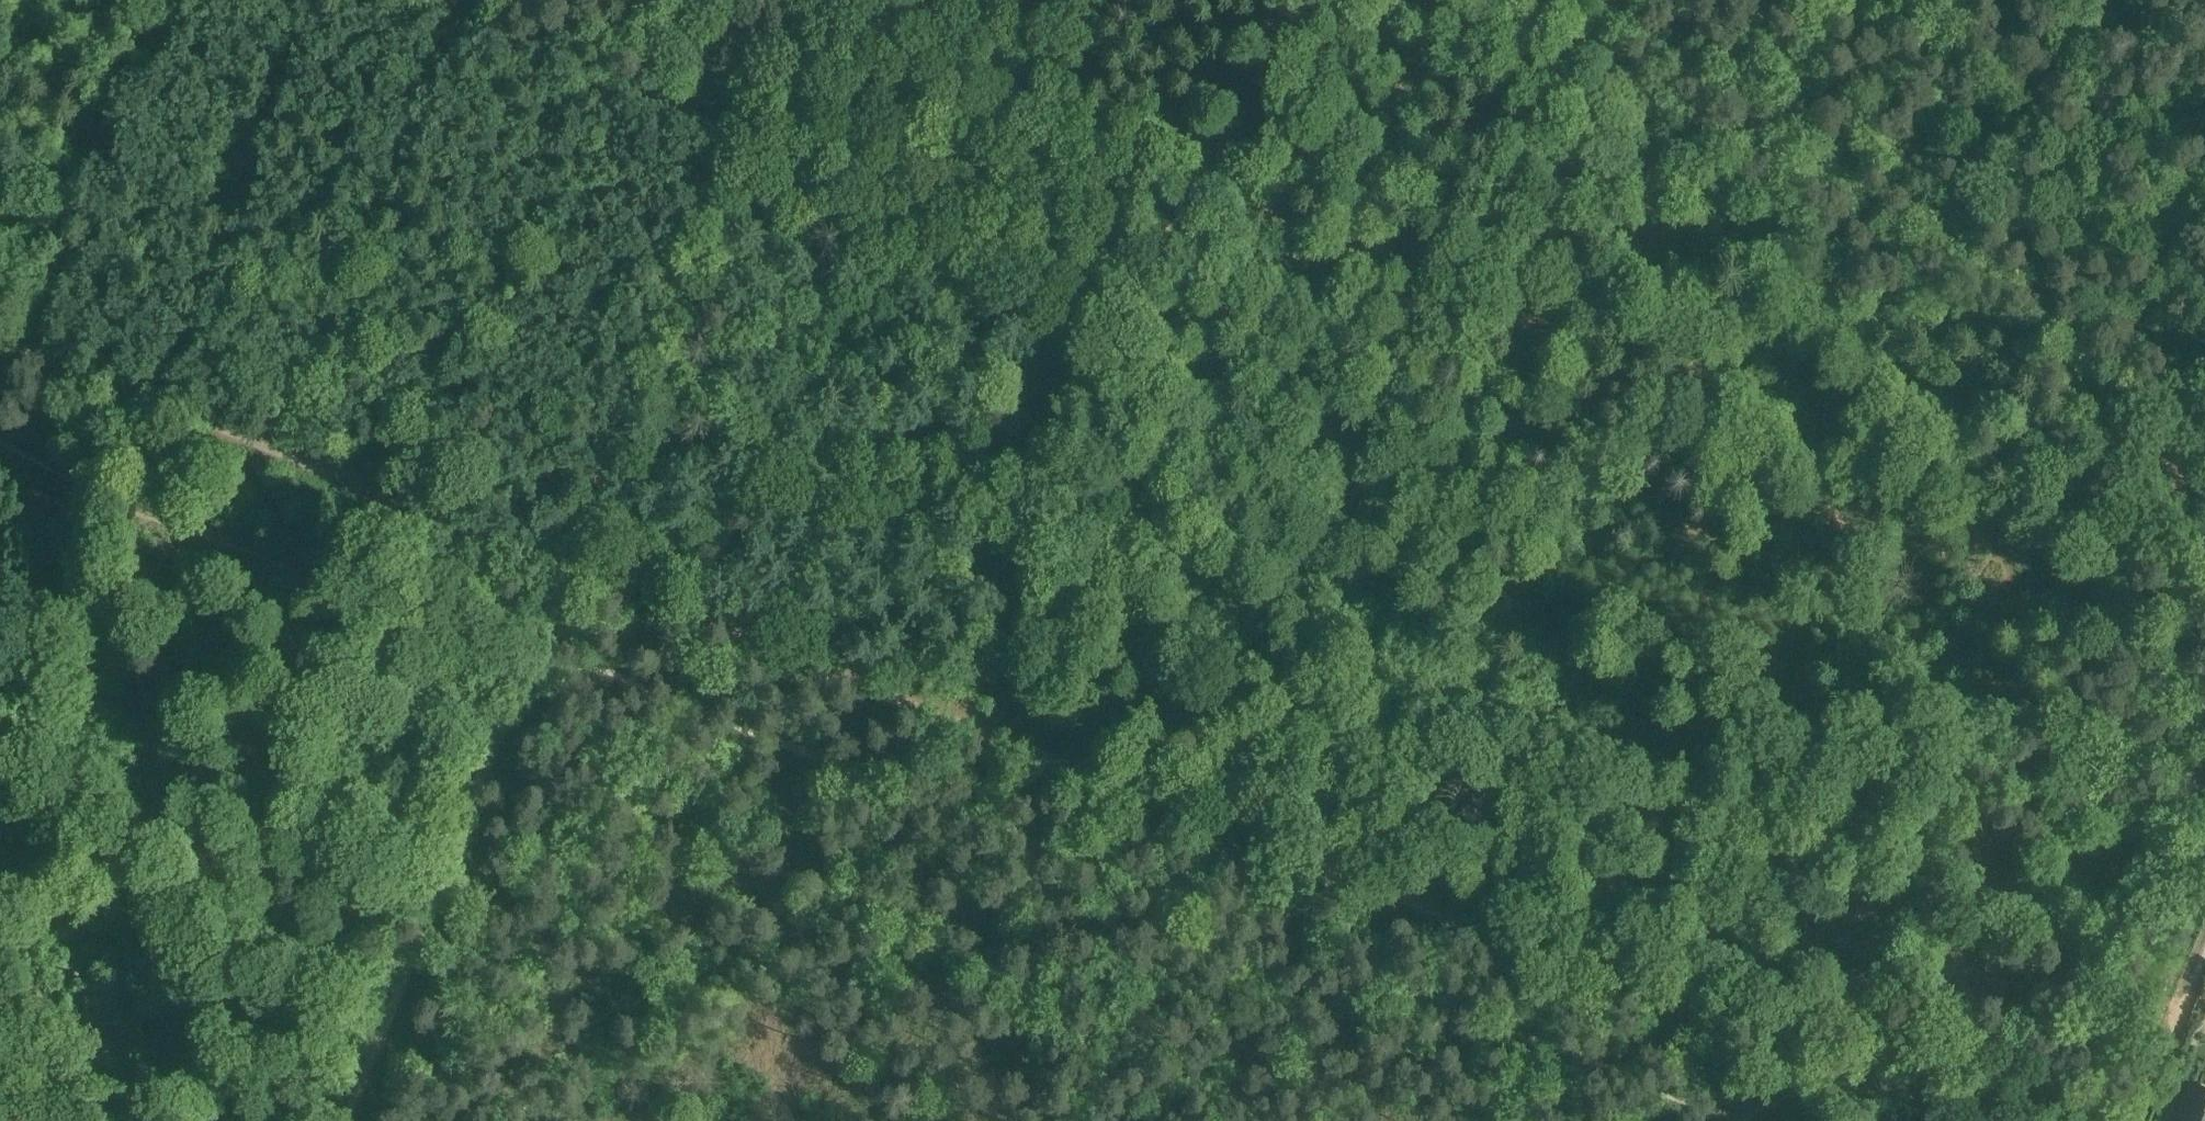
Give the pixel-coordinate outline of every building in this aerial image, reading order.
[(2011,894),(1982,952),(1999,960),(2027,902),(2011,894)] [(2084,935),(2068,928),(2056,952),(2072,959),(2084,935)] [(1940,969),(1928,963),(1919,979),(1932,985),(1940,969)] [(2189,1087),(2179,1114),(2190,1118),(2189,1120),(2204,1120),(2204,1093),(2189,1087)]
